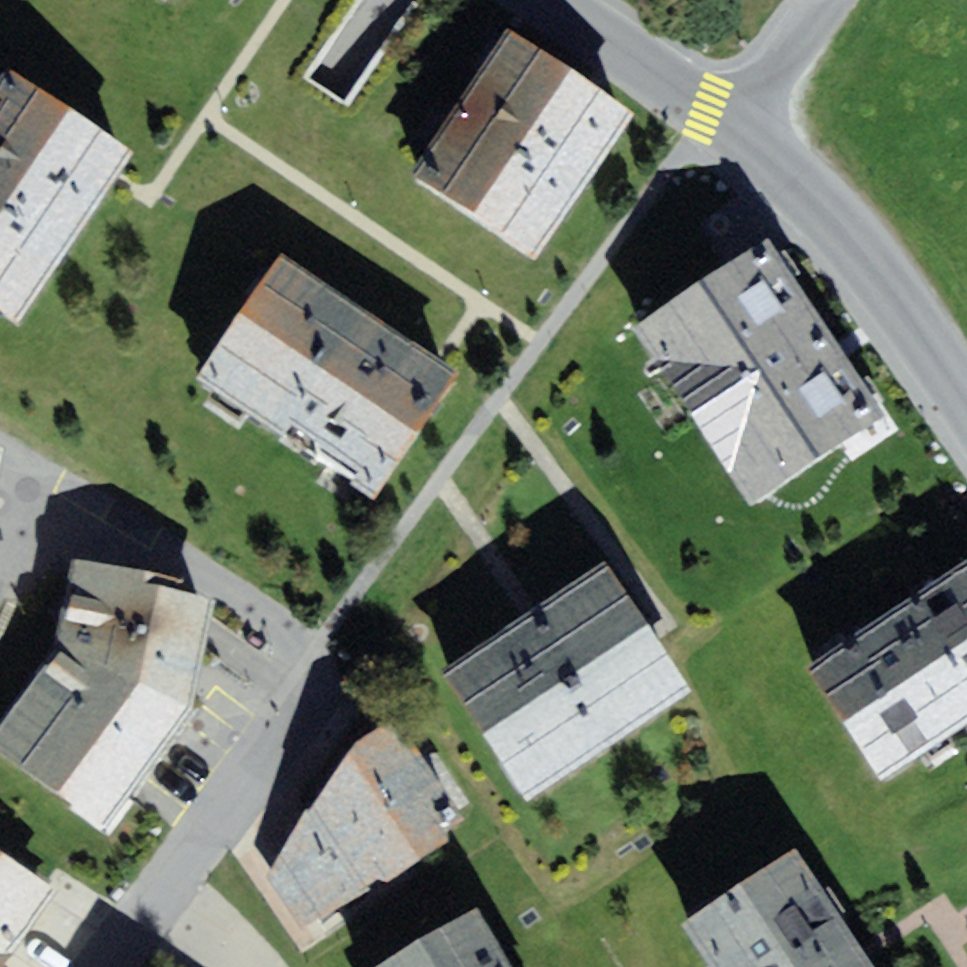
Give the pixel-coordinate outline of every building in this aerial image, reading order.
[(519,31),(409,183),(527,262),(636,113),(519,31)] [(9,76),(0,90),(0,307),(17,318),(126,151),(9,76)] [(884,411),(768,236),(630,323),(753,504),(884,411)] [(374,500),(461,372),(279,253),(187,381),(374,500)] [(0,447),(0,491),(9,449),(0,447)] [(514,798),(717,685),(645,557),(442,670),(514,798)] [(889,784),(966,733),(966,588),(822,683),(889,784)] [(55,641),(173,727),(191,614),(62,594),(55,641)] [(55,641),(0,715),(0,777),(88,842),(173,727),(55,641)] [(254,854),(317,924),(474,821),(388,715),(254,854)] [(0,849),(0,966),(5,966),(59,884),(0,849)] [(789,873),(682,946),(697,966),(853,966),(789,873)] [(396,966),(509,966),(479,917),(396,966)]
